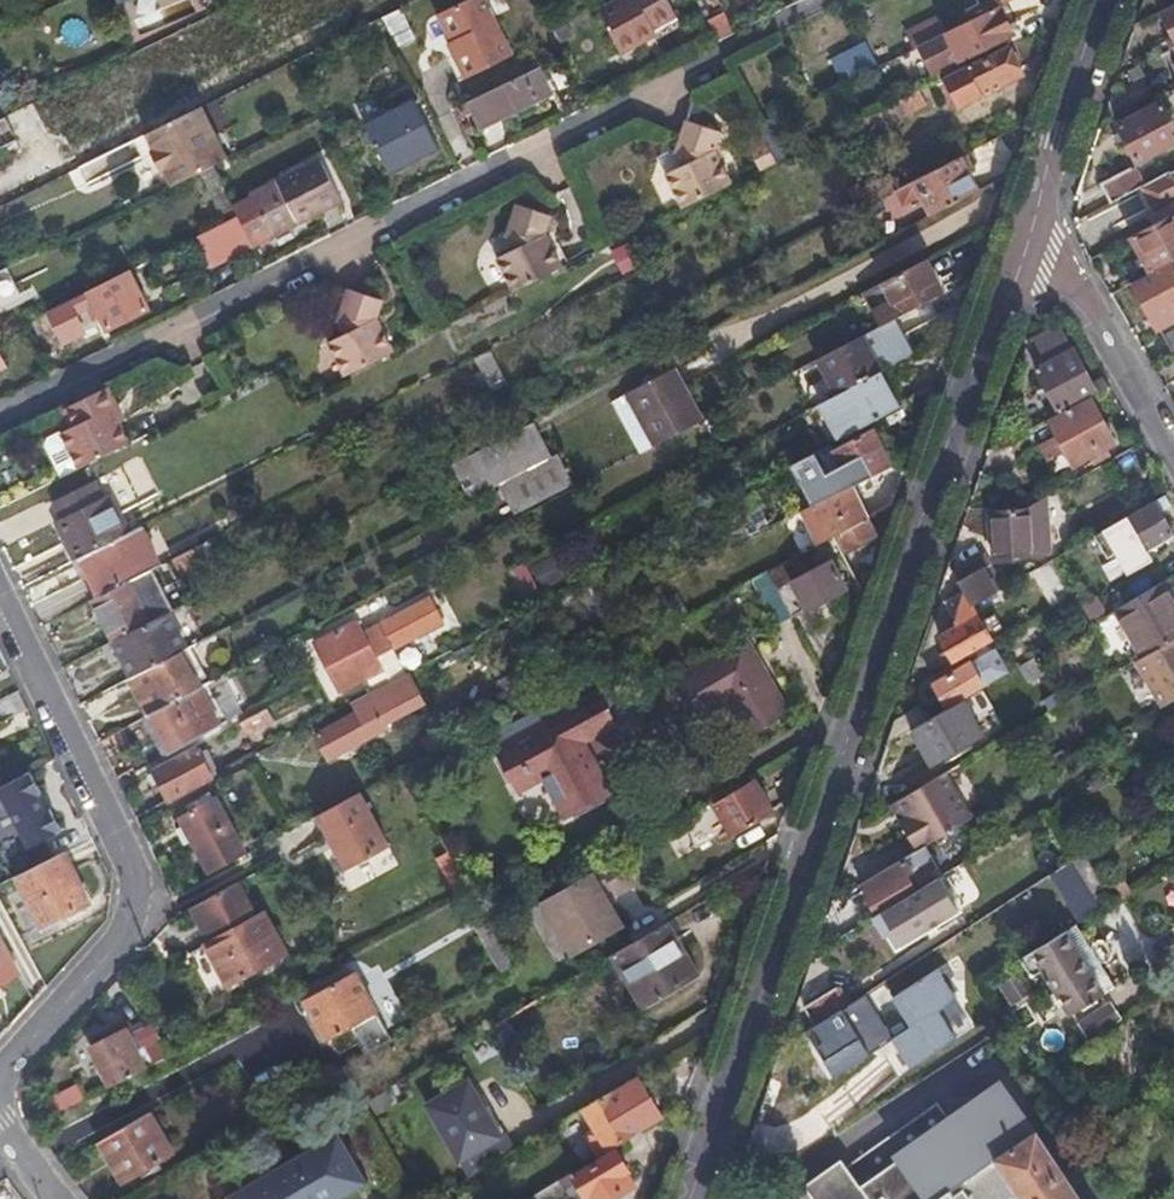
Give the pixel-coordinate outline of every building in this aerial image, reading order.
[(485,0),(467,0),(439,13),(452,40),(449,42),(467,79),(513,56),(485,0)] [(620,50),(656,31),(658,34),(681,22),(669,0),(618,0),(599,9),(620,50)] [(919,46),(934,74),(958,62),(961,69),(969,65),(1010,44),(1007,38),(1014,34),(1000,5),(948,31),(923,44),(919,46)] [(1173,37),(1173,7),(1162,13),(1173,37)] [(416,38),(402,9),(384,18),(398,47),(416,38)] [(721,13),(705,21),(714,40),(730,32),(721,13)] [(948,31),(940,15),(915,28),(906,32),(914,48),(919,46),(923,44),(948,31)] [(552,24),(557,32),(567,28),(563,19),(552,24)] [(557,32),(559,37),(569,32),(567,28),(557,32)] [(866,41),(832,59),(844,82),(878,65),(866,41)] [(1026,75),(1011,46),(970,66),(969,65),(961,69),(946,76),(961,108),(1026,75)] [(533,60),(537,68),(539,67),(556,59),(552,51),(533,60)] [(483,128),(552,94),(539,67),(537,68),(470,101),(483,128)] [(919,90),(896,102),(904,116),(927,104),(919,90)] [(45,110),(57,136),(86,122),(74,96),(45,110)] [(439,149),(414,98),(364,123),(391,174),(439,149)] [(904,116),(896,102),(860,120),(867,133),(877,128),(881,134),(907,121),(904,116)] [(1119,126),(1138,162),(1173,143),(1173,124),(1163,102),(1119,126)] [(24,152),(27,160),(0,173),(0,190),(6,202),(141,137),(124,104),(86,122),(57,136),(24,152)] [(202,106),(147,134),(155,149),(150,152),(160,172),(165,169),(173,186),(201,172),(214,166),(228,159),(202,106)] [(796,152),(778,114),(758,124),(760,127),(764,136),(777,162),(796,152)] [(19,140),(19,139),(30,133),(22,115),(10,121),(8,116),(0,120),(0,150),(19,140)] [(716,151),(722,132),(687,120),(676,152),(683,166),(666,174),(683,208),(732,184),(716,151)] [(777,162),(764,136),(748,144),(761,170),(777,162)] [(979,191),(961,156),(914,180),(915,181),(922,194),(932,215),(979,191)] [(342,201),(321,159),(232,203),(233,205),(239,216),(253,245),(342,201)] [(232,203),(214,166),(201,172),(221,211),(233,205),(232,203)] [(1143,187),(1145,186),(1139,174),(1131,168),(1103,183),(1112,203),(1143,187)] [(1171,174),(1170,172),(1145,186),(1143,187),(1155,210),(1173,200),(1173,173),(1171,174)] [(889,174),(858,189),(866,204),(897,188),(889,174)] [(905,203),(922,194),(915,181),(898,190),(905,203)] [(552,215),(518,204),(507,237),(513,249),(497,258),(515,292),(563,268),(547,233),(552,215)] [(1104,235),(1125,223),(1115,205),(1094,217),(1104,235)] [(1173,261),(1173,214),(1131,237),(1151,273),(1173,261)] [(253,245),(239,216),(217,226),(232,257),(242,252),(253,275),(265,269),(253,245)] [(640,263),(631,245),(616,253),(625,270),(640,263)] [(895,319),(946,292),(928,258),(868,290),(886,323),(895,319)] [(1133,286),(1158,331),(1173,323),(1173,264),(1133,286)] [(130,271),(88,292),(71,300),(47,312),(59,337),(62,343),(87,331),(84,325),(101,316),(108,331),(150,310),(130,271)] [(378,319),(383,300),(349,289),(338,320),(345,334),(329,343),(345,376),(394,351),(378,319)] [(824,371),(833,389),(837,395),(883,371),(914,354),(895,319),(886,323),(863,335),(817,359),(824,371)] [(1037,363),(1065,350),(1055,328),(1027,340),(1037,363)] [(1172,352),(1173,351),(1173,331),(1164,336),(1172,352)] [(1092,382),(1074,348),(1036,369),(1059,413),(1090,396),(1098,392),(1109,386),(1103,376),(1092,382)] [(504,378),(490,350),(477,356),(491,384),(504,378)] [(702,421),(674,369),(629,393),(656,445),(702,421)] [(812,378),(821,396),(833,389),(824,371),(812,378)] [(837,395),(819,405),(838,441),(901,406),(883,371),(837,395)] [(81,468),(130,443),(119,422),(125,419),(117,404),(109,387),(66,409),(74,426),(63,432),(51,438),(49,444),(65,476),(81,468)] [(640,454),(656,445),(629,393),(613,402),(640,454)] [(1116,443),(1090,396),(1059,413),(1048,419),(1057,435),(1039,445),(1048,463),(1067,453),(1074,466),(1116,443)] [(535,421),(452,464),(470,500),(499,485),(553,457),(535,421)] [(812,505),(852,487),(854,486),(894,467),(875,427),(838,448),(835,442),(792,465),(812,505)] [(0,454),(0,484),(42,471),(33,443),(0,454)] [(566,468),(559,454),(553,457),(499,485),(515,515),(573,484),(566,468)] [(106,495),(98,479),(53,502),(61,518),(56,521),(76,559),(80,557),(130,532),(110,493),(106,495)] [(802,510),(818,545),(836,535),(869,517),(854,486),(852,487),(812,505),(802,510)] [(732,503),(749,536),(770,525),(751,494),(732,503)] [(1118,557),(1102,566),(1111,582),(1127,573),(1129,576),(1154,562),(1148,551),(1173,536),(1173,533),(1162,511),(1172,505),(1166,495),(1095,535),(1108,558),(1116,553),(1118,557)] [(1052,551),(1048,498),(1029,509),(990,511),(993,556),(1050,554),(1052,551)] [(836,535),(846,552),(855,569),(869,561),(862,548),(871,543),(869,540),(878,535),(869,517),(836,535)] [(80,557),(100,595),(151,569),(161,564),(141,526),(130,532),(80,557)] [(220,554),(212,539),(175,558),(182,574),(220,554)] [(827,549),(772,578),(778,589),(833,559),(827,549)] [(973,606),(1004,588),(985,555),(954,573),(964,590),(973,606)] [(564,578),(554,557),(533,567),(545,589),(564,578)] [(769,572),(762,559),(748,566),(755,579),(769,572)] [(848,588),(833,559),(778,589),(791,614),(793,617),(848,588)] [(1073,595),(1062,575),(1053,560),(1033,571),(1053,606),(1058,603),(1073,595)] [(533,606),(544,599),(526,562),(514,569),(533,606)] [(93,599),(114,640),(169,612),(172,610),(151,569),(100,595),(93,599)] [(775,622),(791,614),(778,589),(772,578),(769,572),(755,579),(753,580),(775,622)] [(1115,611),(1143,657),(1173,639),(1173,599),(1164,582),(1115,611)] [(973,606),(964,590),(956,615),(954,622),(955,627),(940,636),(955,662),(993,640),(973,606)] [(1081,608),(1091,625),(1107,616),(1092,590),(1076,599),(1081,608)] [(1073,595),(1058,603),(1066,617),(1081,608),(1076,599),(1073,595)] [(358,619),(314,642),(342,693),(368,678),(375,690),(407,673),(394,649),(443,622),(430,597),(381,624),(368,631),(366,632),(358,619)] [(169,612),(114,640),(133,676),(183,650),(188,648),(169,612)] [(377,617),(365,624),(368,631),(381,624),(377,617)] [(789,710),(746,637),(679,676),(702,716),(728,701),(747,734),(789,710)] [(1143,657),(1136,661),(1163,707),(1173,700),(1173,639),(1143,657)] [(133,676),(131,678),(149,714),(201,687),(202,687),(183,650),(133,676)] [(1035,658),(1020,666),(1030,683),(1044,674),(1035,658)] [(934,684),(948,708),(964,699),(986,686),(972,662),(934,684)] [(375,690),(352,702),(357,710),(315,733),(329,760),(390,727),(389,725),(427,704),(410,671),(407,673),(375,690)] [(201,687),(149,714),(169,752),(221,725),(201,687)] [(618,726),(600,690),(568,707),(586,743),(618,726)] [(928,719),(912,729),(932,764),(984,734),(964,699),(948,708),(928,719)] [(928,719),(921,704),(895,720),(888,743),(912,729),(928,719)] [(268,707),(240,722),(247,736),(275,721),(268,707)] [(586,743),(568,707),(543,720),(497,745),(522,792),(544,780),(564,817),(612,791),(586,743)] [(537,709),(491,734),(497,745),(543,720),(537,709)] [(153,770),(168,800),(219,774),(217,769),(211,772),(200,752),(198,747),(153,770)] [(219,768),(208,748),(200,752),(211,772),(217,769),(219,768)] [(13,814),(29,846),(62,829),(50,808),(47,810),(38,794),(42,792),(31,771),(0,788),(0,821),(13,814)] [(909,815),(899,820),(918,851),(945,835),(975,817),(947,771),(900,799),(909,815)] [(775,811),(755,778),(714,802),(734,835),(775,811)] [(215,799),(211,791),(196,800),(200,807),(181,817),(211,873),(247,853),(216,798),(215,799)] [(347,870),(390,846),(361,792),(317,815),(347,870)] [(909,815),(900,799),(890,805),(899,820),(909,815)] [(918,851),(905,859),(910,868),(905,871),(917,891),(938,878),(963,864),(945,835),(918,851)] [(745,854),(737,840),(710,856),(718,870),(745,854)] [(65,852),(16,876),(42,928),(91,904),(65,852)] [(1105,888),(1084,854),(1072,861),(1093,896),(1105,888)] [(910,868),(905,859),(862,884),(868,894),(866,895),(877,915),(917,891),(905,871),(910,868)] [(612,861),(535,905),(566,957),(616,928),(600,900),(626,885),(612,861)] [(1090,916),(1101,909),(1093,896),(1072,861),(1062,868),(1090,916)] [(471,890),(456,863),(443,871),(458,898),(471,890)] [(959,913),(938,878),(917,891),(877,915),(898,949),(959,913)] [(228,985),(288,953),(265,911),(257,916),(238,882),(192,907),(210,940),(205,943),(228,985)] [(515,965),(485,914),(473,920),(503,972),(515,965)] [(701,973),(669,920),(612,955),(644,1008),(701,973)] [(1116,987),(1077,924),(1066,931),(1105,993),(1116,987)] [(522,945),(512,926),(502,932),(512,951),(522,945)] [(1105,993),(1066,931),(1022,958),(1032,975),(1043,969),(1072,1014),(1105,993)] [(0,935),(0,983),(20,972),(0,935)] [(893,997),(912,1025),(893,1037),(911,1066),(957,1037),(939,1009),(958,997),(939,967),(893,997)] [(378,1012),(356,972),(305,999),(328,1040),(378,1012)] [(837,986),(805,1007),(816,1024),(843,1007),(848,1004),(837,986)] [(866,1045),(843,1007),(816,1024),(805,1031),(829,1069),(866,1045)] [(91,1046),(111,1086),(171,1056),(149,1019),(132,1027),(130,1023),(127,1022),(103,1034),(105,1039),(91,1046)] [(599,1156),(664,1117),(638,1076),(602,1098),(601,1097),(583,1108),(596,1129),(586,1135),(599,1156)] [(501,1136),(469,1081),(428,1105),(461,1160),(501,1136)] [(78,1084),(48,1099),(56,1114),(85,1099),(78,1084)] [(1037,1130),(1007,1084),(1001,1088),(1025,1124),(1017,1129),(1024,1139),(1037,1130)] [(1001,1088),(953,1122),(939,1102),(810,1193),(815,1198),(1083,1198),(1037,1130),(1024,1139),(1017,1129),(1025,1124),(1001,1088)] [(174,1153),(150,1112),(101,1141),(113,1162),(124,1182),(174,1153)] [(338,1133),(230,1196),(231,1198),(337,1198),(367,1182),(338,1133)] [(637,1186),(629,1171),(630,1170),(618,1149),(573,1177),(571,1173),(538,1193),(542,1198),(614,1198),(637,1186)] [(432,1198),(455,1198),(449,1189),(432,1198)]
